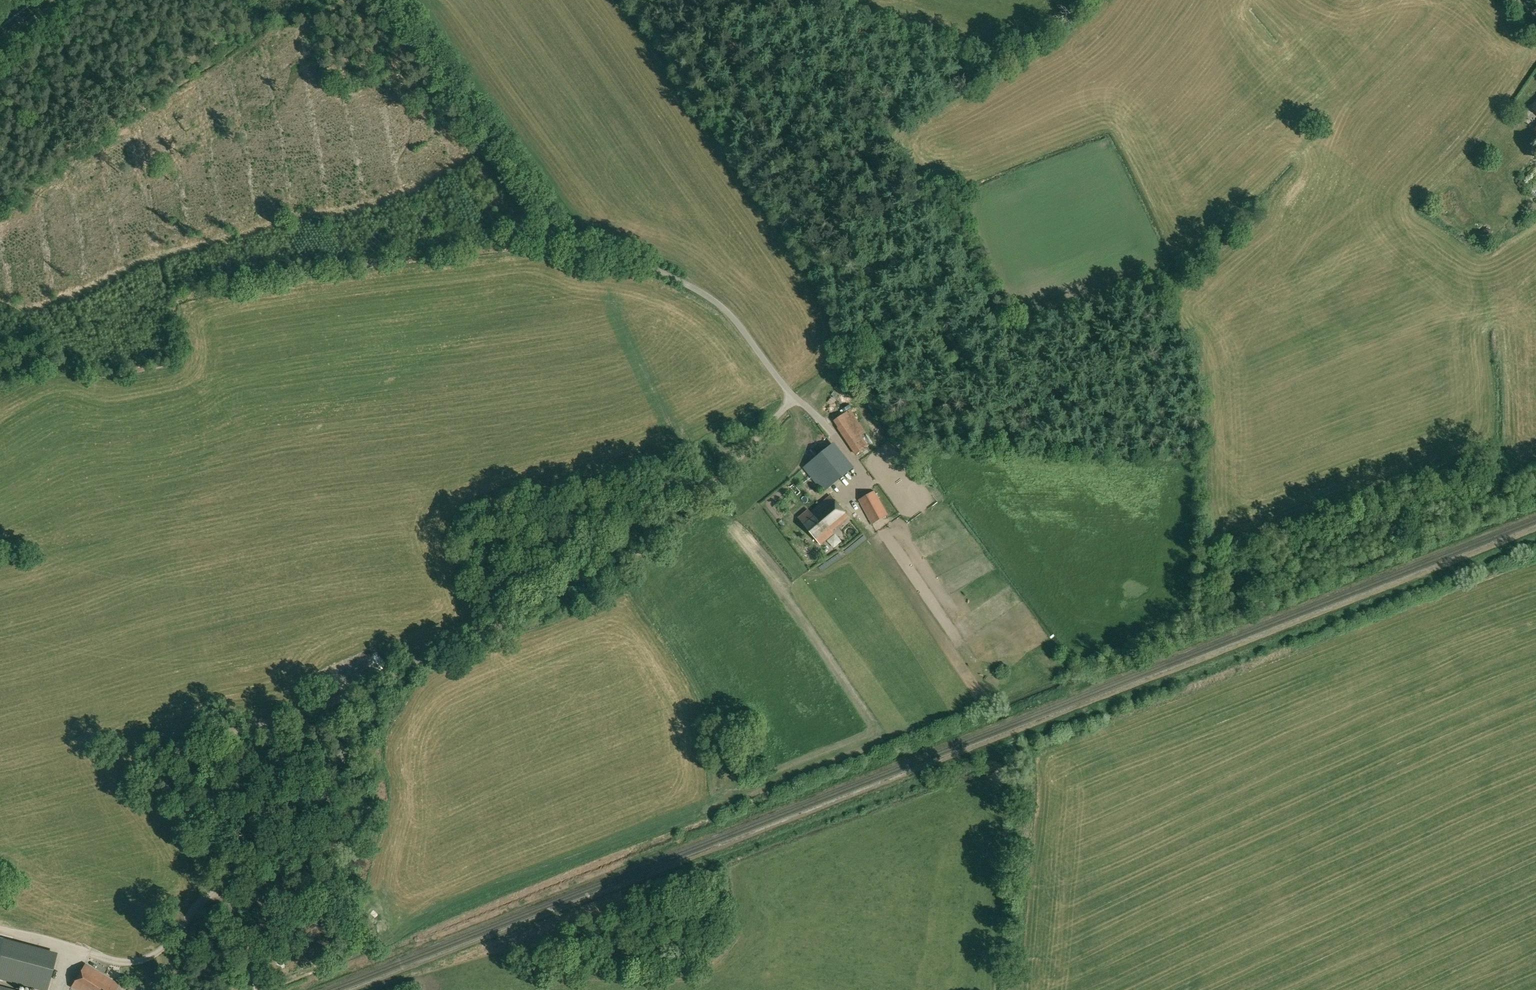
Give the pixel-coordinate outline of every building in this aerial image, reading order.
[(850,419),(854,416),(850,409),(834,420),(839,427),(838,427),(856,454),(868,446),(850,419)] [(870,422),(876,428),(879,424),(874,418),(870,422)] [(804,467),(824,491),(847,472),(828,448),(804,467)] [(859,499),(872,523),(887,514),(874,491),(859,499)] [(820,544),(834,533),(832,531),(849,517),(832,495),(811,512),(808,510),(799,518),(820,544)] [(33,951),(23,984),(44,989),(47,989),(55,957),(33,951)] [(119,984),(85,964),(71,987),(76,989),(115,989),(119,984)]
